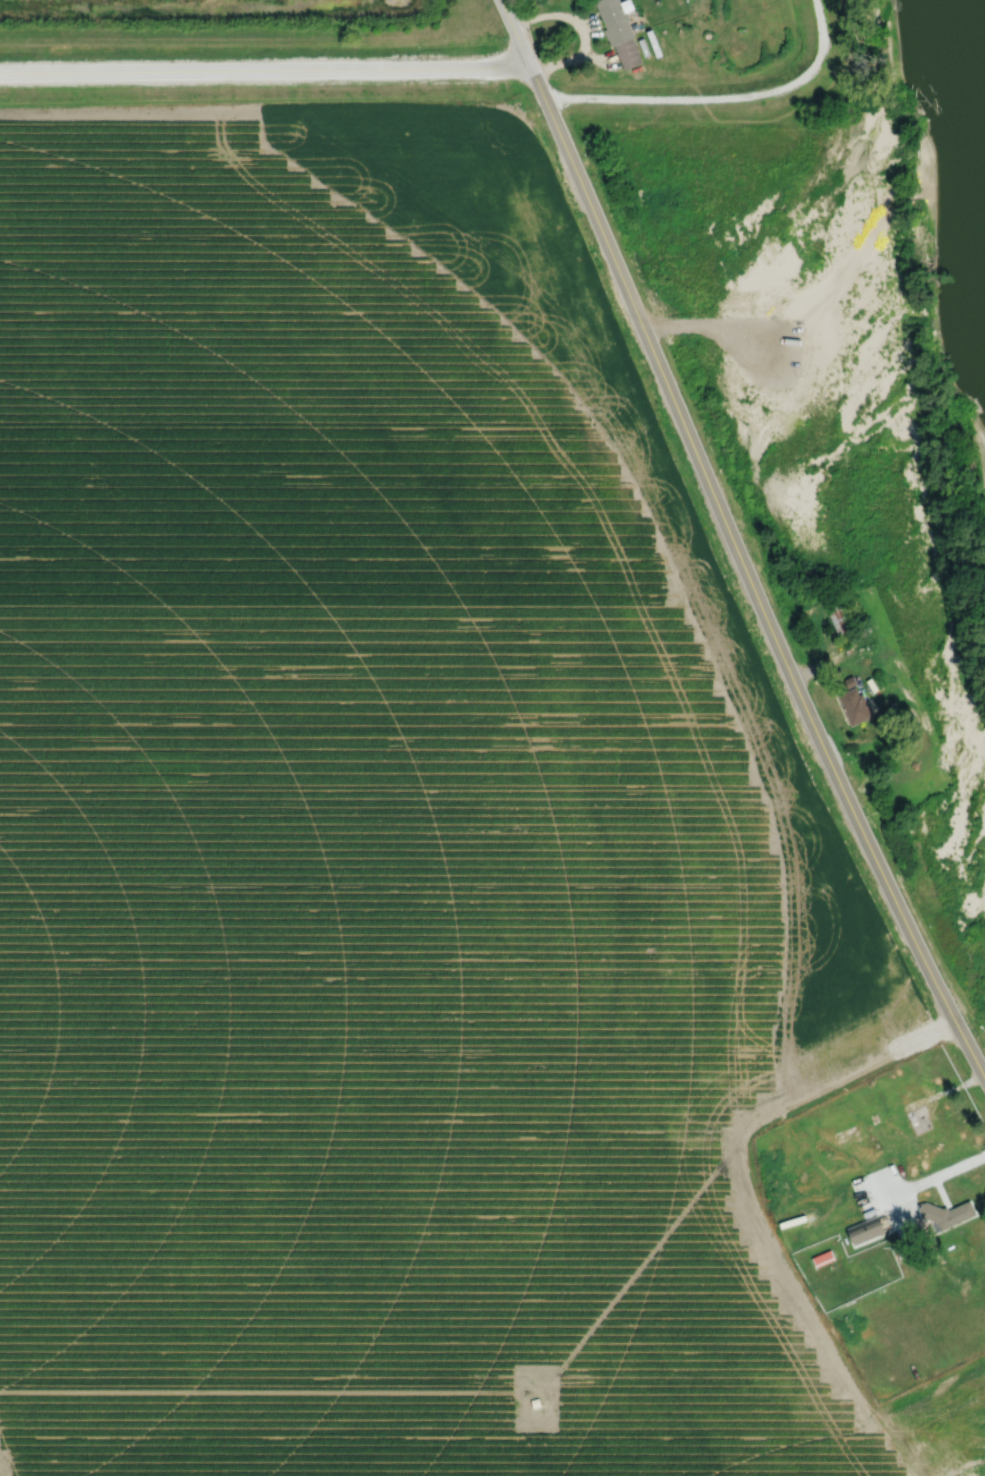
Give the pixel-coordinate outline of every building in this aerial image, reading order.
[(608,28),(605,29),(613,46),(615,45),(625,70),(644,62),(633,37),(636,36),(630,21),(632,19),(629,12),(626,12),(635,8),(632,0),(625,0),(622,1),(622,0),(595,0),(608,28)] [(827,609),(838,634),(855,626),(844,602),(827,609)] [(837,694),(851,725),(873,716),(862,692),(859,694),(856,686),(837,694)] [(905,1103),(909,1110),(905,1112),(915,1134),(933,1125),(929,1115),(930,1114),(921,1096),(905,1103)] [(927,1201),(918,1203),(921,1215),(934,1220),(932,1223),(937,1232),(977,1213),(971,1199),(949,1209),(948,1205),(943,1207),(927,1201)] [(847,1227),(854,1244),(885,1231),(878,1214),(847,1227)] [(812,1256),(816,1266),(835,1258),(831,1248),(812,1256)] [(531,1399),(533,1407),(541,1405),(539,1397),(531,1399)]
